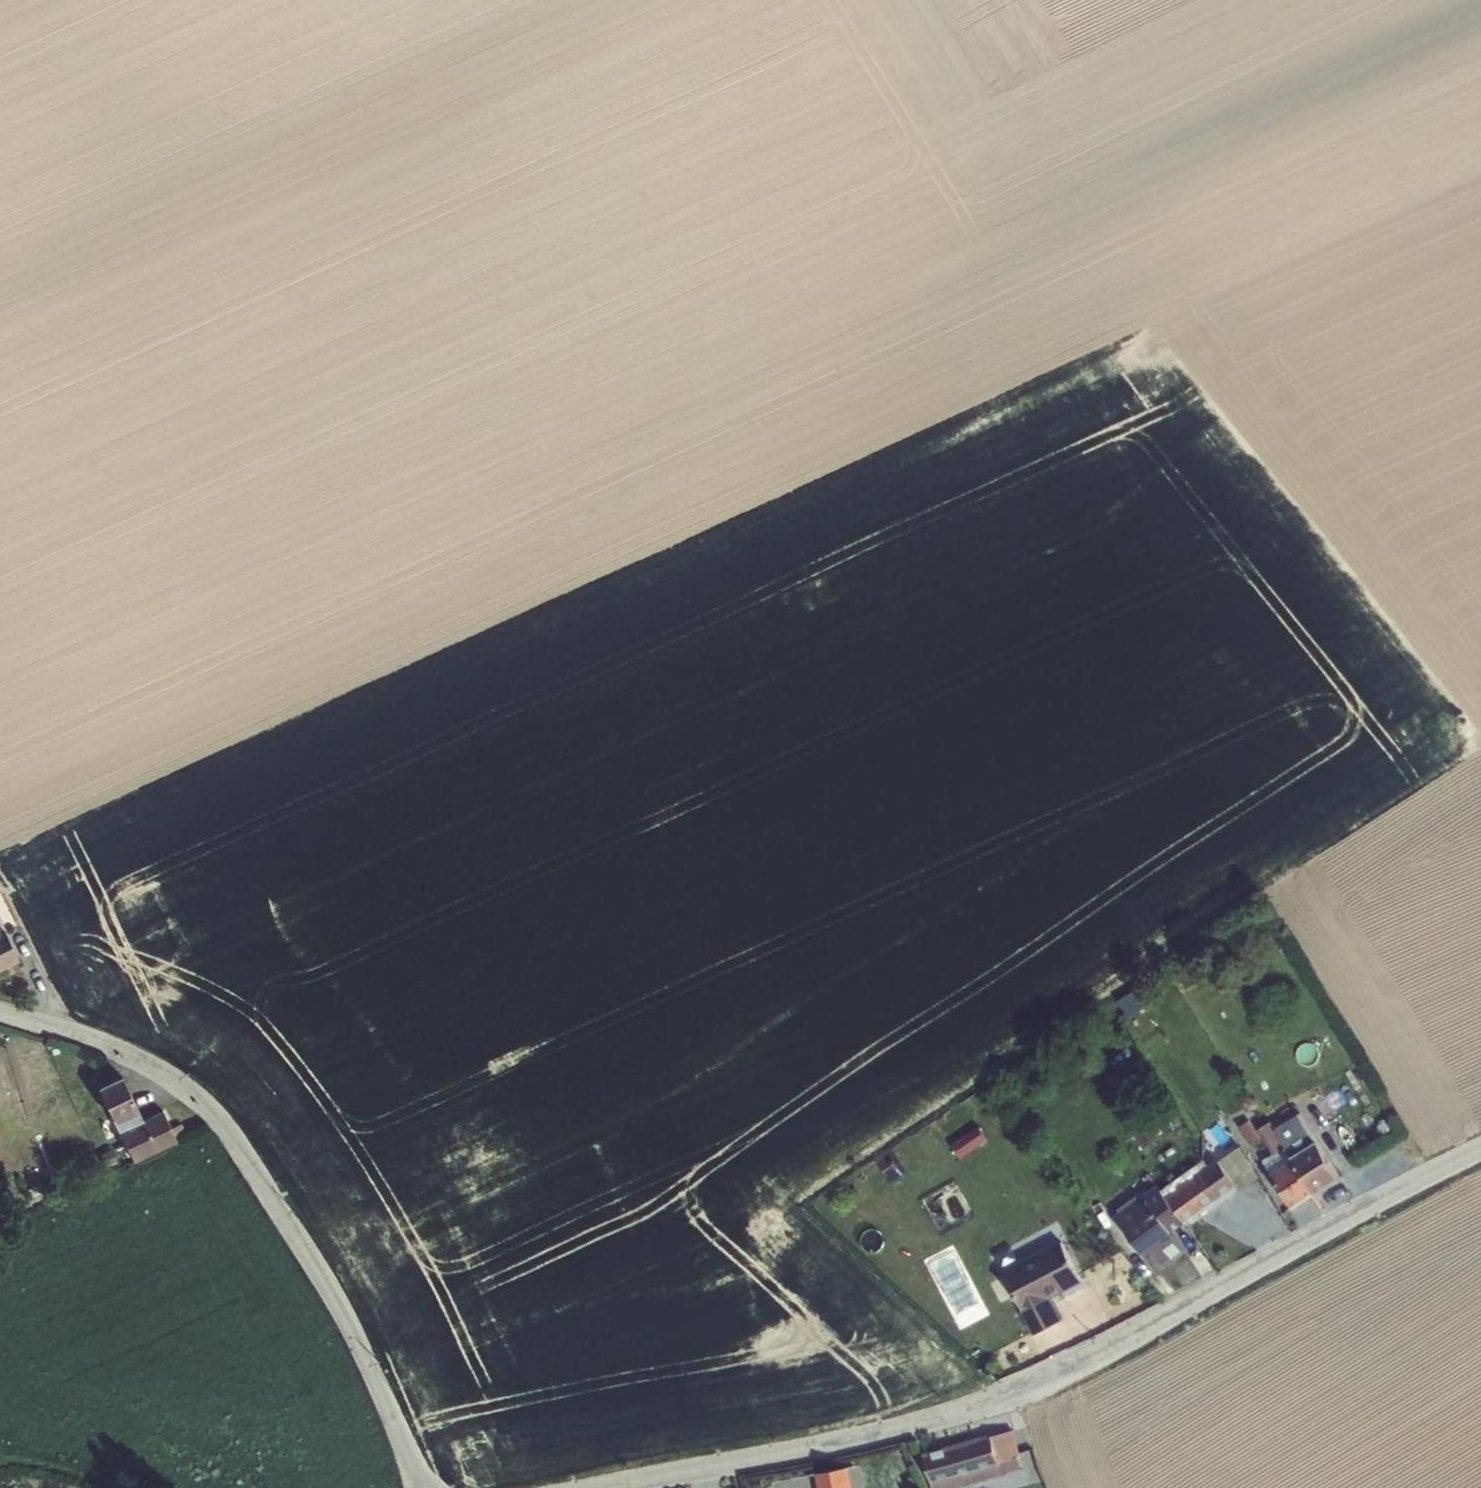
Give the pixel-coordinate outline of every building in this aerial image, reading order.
[(18,963),(0,909),(0,968),(18,963)] [(166,1108),(146,1116),(126,1071),(97,1084),(118,1134),(121,1133),(133,1161),(180,1141),(166,1108)] [(1311,1114),(1264,1115),(1264,1139),(1263,1139),(1263,1154),(1312,1153),(1311,1114)] [(1270,1169),(1290,1206),(1342,1178),(1322,1141),(1270,1169)] [(1246,1146),(1114,1204),(1137,1255),(1154,1248),(1161,1263),(1184,1253),(1169,1221),(1262,1180),(1246,1146)] [(1003,1266),(1032,1333),(1066,1318),(1055,1294),(1083,1281),(1065,1239),(1003,1266)] [(925,1450),(934,1487),(947,1487),(1028,1468),(1017,1426),(925,1450)] [(821,1487),(863,1487),(860,1464),(819,1470),(821,1487)]
